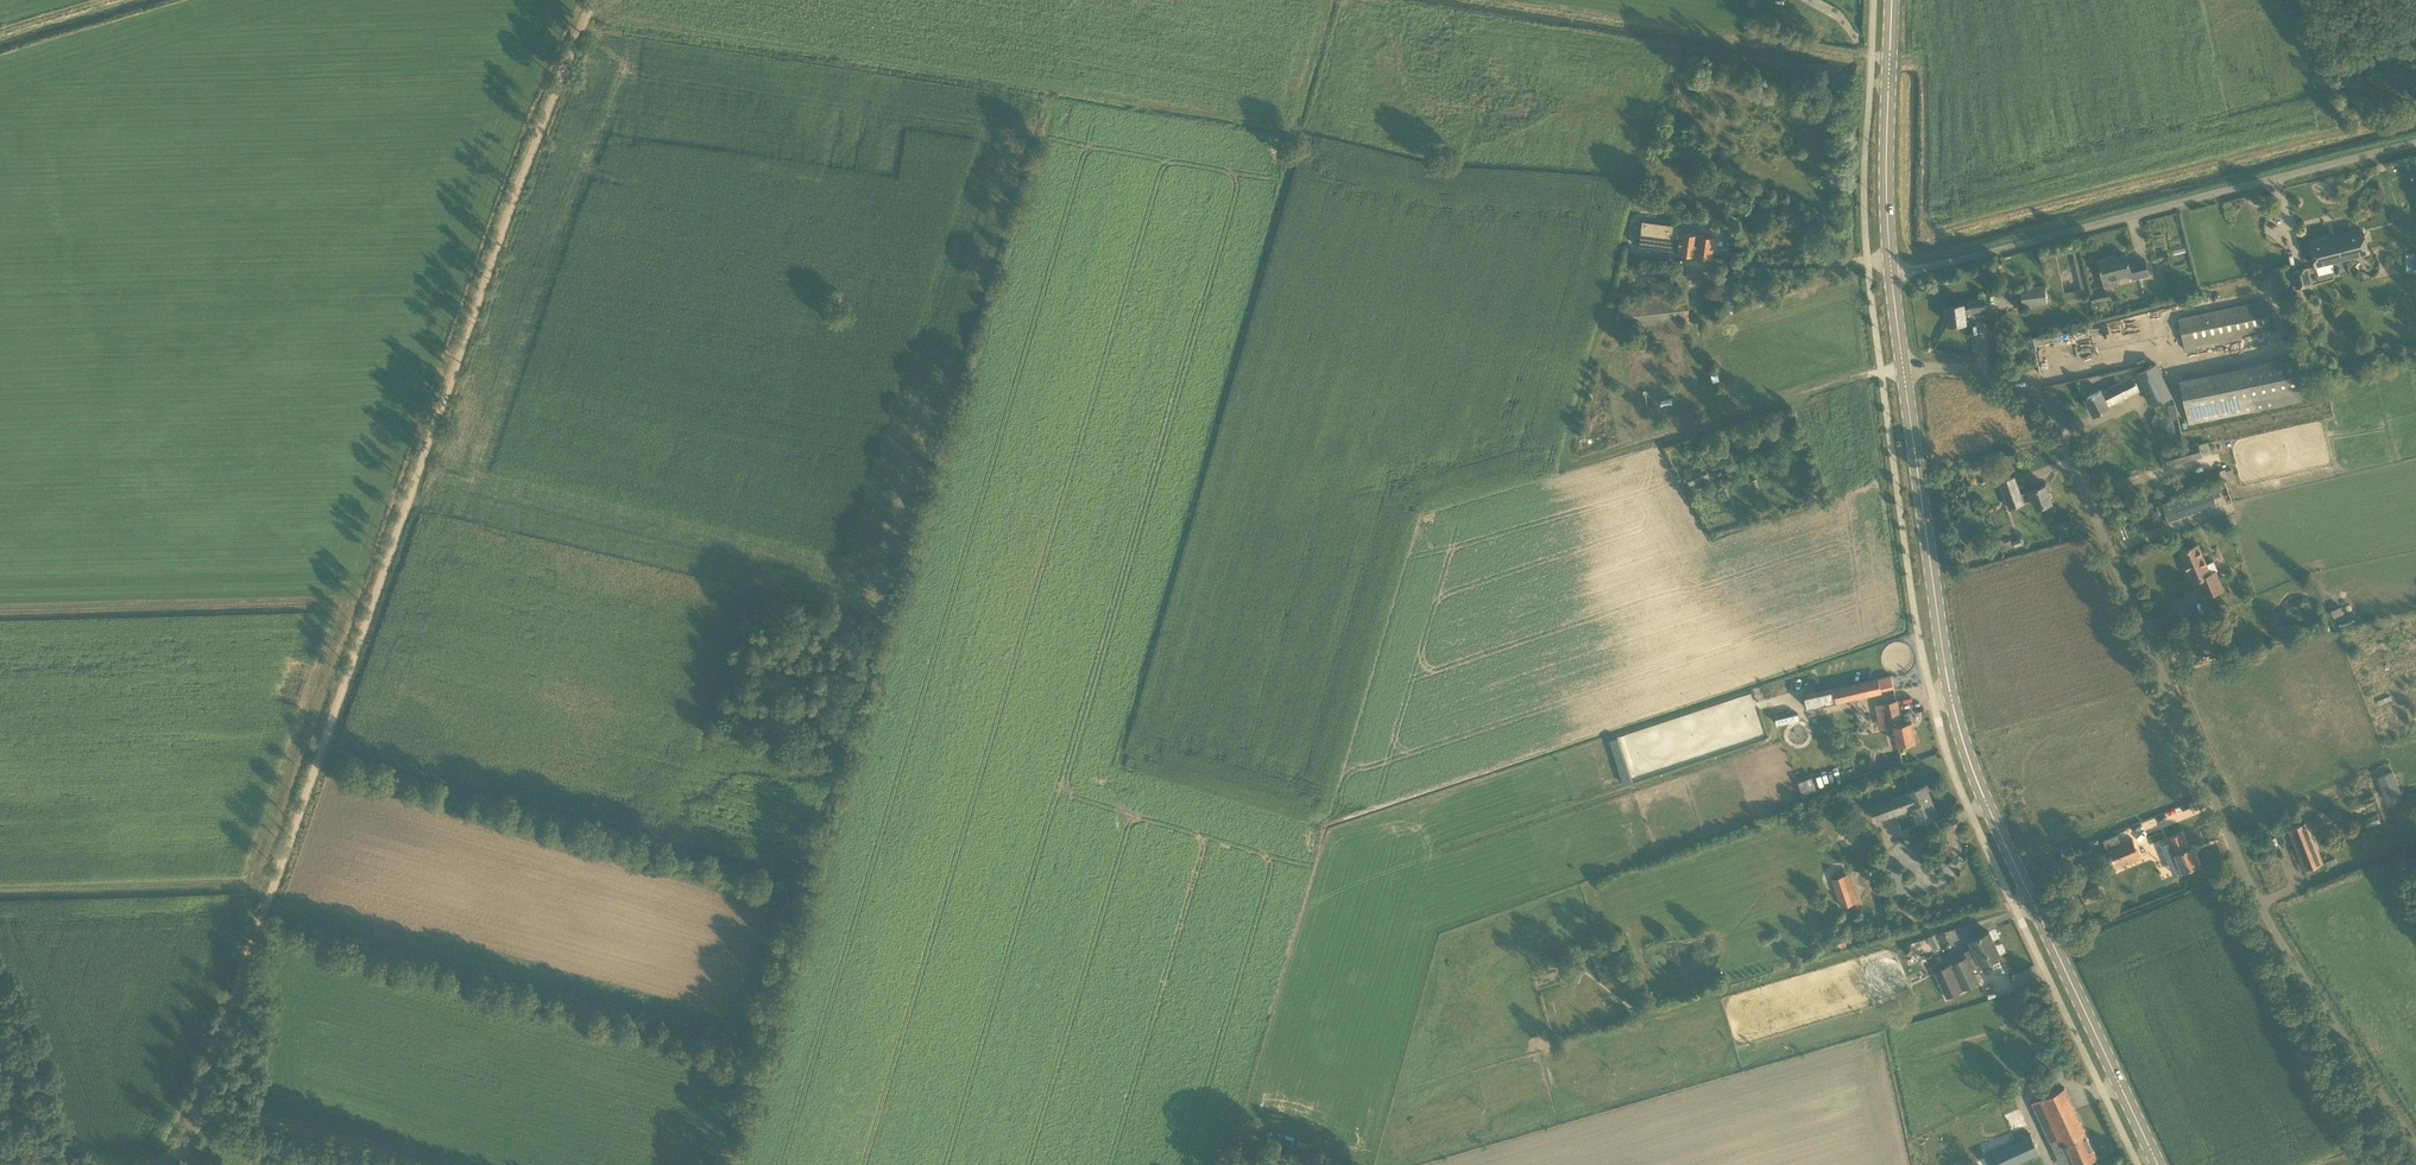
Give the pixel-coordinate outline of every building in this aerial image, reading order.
[(1809,130),(1816,123),(1805,113),(1798,120),(1809,130)] [(1666,230),(1666,223),(1641,220),(1638,246),(1694,253),(1694,255),(1710,257),(1713,236),(1666,230)] [(2369,252),(2363,230),(2328,239),(2328,237),(2310,242),(2316,266),(2369,252)] [(2149,273),(2146,260),(2129,264),(2129,261),(2128,261),(2127,255),(2116,257),(2116,255),(2098,259),(2101,271),(2101,270),(2105,286),(2118,283),(2116,276),(2131,273),(2132,277),(2149,273)] [(2297,287),(2312,283),(2308,267),(2293,271),(2297,287)] [(2045,285),(2021,289),(2023,305),(2047,302),(2045,285)] [(2179,296),(2197,292),(2195,285),(2177,290),(2179,296)] [(2108,287),(2092,288),(2093,301),(2108,300),(2108,287)] [(1966,312),(1980,311),(1985,310),(1983,297),(1956,301),(1956,304),(1947,306),(1949,324),(1967,322),(1966,312)] [(2185,346),(2271,329),(2265,300),(2179,318),(2185,346)] [(2304,354),(2236,368),(2245,411),(2314,397),(2310,380),(2304,354)] [(2173,395),(2157,362),(2136,372),(2152,405),(2173,395)] [(2114,371),(2120,382),(2102,392),(2101,389),(2085,398),(2094,414),(2110,407),(2108,404),(2139,389),(2133,376),(2129,368),(2114,371)] [(2180,380),(2187,412),(2189,423),(2245,411),(2236,368),(2180,380)] [(2165,452),(2169,465),(2202,456),(2198,443),(2165,452)] [(2222,477),(2232,474),(2231,469),(2220,472),(2222,477)] [(1689,484),(1707,477),(1705,473),(1687,479),(1689,484)] [(2052,501),(2046,484),(2021,493),(2015,476),(2000,482),(2009,508),(2024,503),(2024,501),(2033,498),(2036,507),(2052,501)] [(2179,497),(2185,513),(2197,508),(2192,493),(2179,497)] [(2198,578),(2206,596),(2223,588),(2216,570),(2210,573),(2198,543),(2180,551),(2193,581),(2198,578)] [(2329,610),(2333,617),(2343,612),(2339,605),(2329,610)] [(1879,678),(1881,690),(1882,690),(1894,688),(1891,675),(1880,678),(1879,678)] [(1853,684),(1856,698),(1869,695),(1866,681),(1853,684)] [(1818,706),(1837,702),(1834,688),(1815,692),(1814,692),(1804,694),(1807,708),(1818,706)] [(1884,703),(1889,727),(1894,726),(1898,744),(1916,740),(1912,722),(1902,724),(1897,701),(1884,703)] [(1615,736),(1605,739),(1621,784),(1630,781),(1615,736)] [(2379,776),(2389,804),(2402,799),(2392,771),(2379,776)] [(1801,793),(1815,788),(1811,776),(1797,781),(1801,793)] [(1901,829),(1918,823),(1937,816),(1937,815),(1935,816),(1929,800),(1931,799),(1926,785),(1907,792),(1907,793),(1870,807),(1875,821),(1895,814),(1901,829)] [(2289,828),(2305,868),(2323,861),(2311,831),(2340,820),(2336,810),(2289,828)] [(2377,814),(2363,819),(2365,826),(2379,822),(2377,814)] [(2169,838),(2170,839),(2161,843),(2170,865),(2179,862),(2182,870),(2200,863),(2193,846),(2189,848),(2182,832),(2169,838)] [(2133,838),(2107,849),(2113,864),(2139,853),(2133,838)] [(2076,856),(2073,847),(2065,850),(2068,859),(2076,856)] [(1832,879),(1841,906),(1856,901),(1847,874),(1832,879)] [(2101,885),(2085,890),(2089,901),(2104,896),(2101,885)] [(1982,965),(2001,956),(1996,946),(1995,946),(1993,942),(1994,941),(1989,932),(1970,940),(1973,947),(1964,951),(1967,956),(1935,971),(1947,997),(1979,982),(1973,969),(1981,965),(1982,965)] [(1932,948),(1939,946),(1934,933),(1927,935),(1932,948)] [(1928,938),(1919,940),(1922,948),(1930,946),(1928,938)] [(2050,1136),(2053,1142),(2051,1143),(2056,1153),(2068,1147),(2076,1164),(2079,1164),(2097,1157),(2064,1087),(2034,1101),(2050,1136)] [(2040,1153),(2019,1108),(2004,1115),(2016,1140),(1985,1155),(1989,1164),(2014,1164),(2040,1153)]
